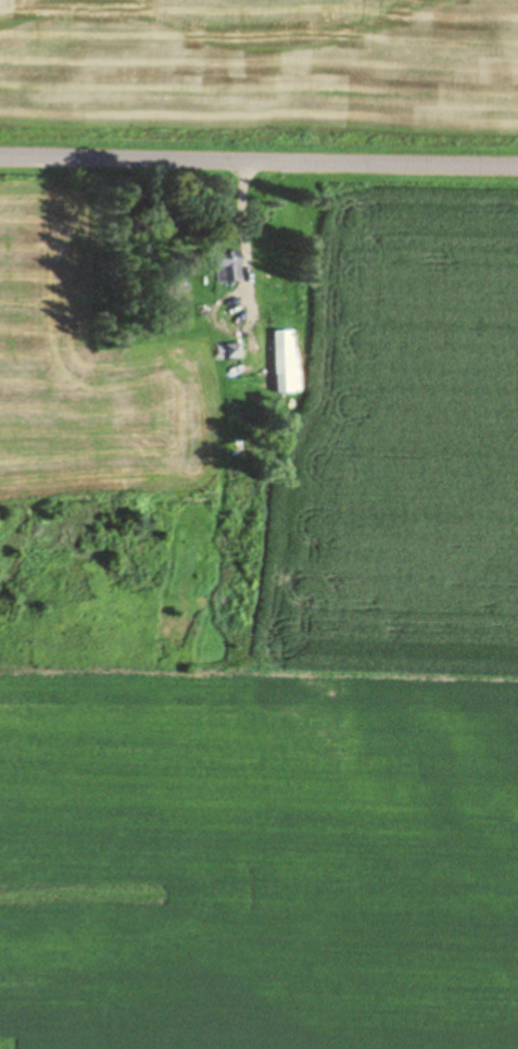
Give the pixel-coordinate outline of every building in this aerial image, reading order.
[(216,253),(216,281),(240,281),(240,253),(216,253)] [(274,330),(275,394),(297,394),(297,330),(274,330)] [(227,345),(227,357),(240,357),(240,345),(227,345)]
